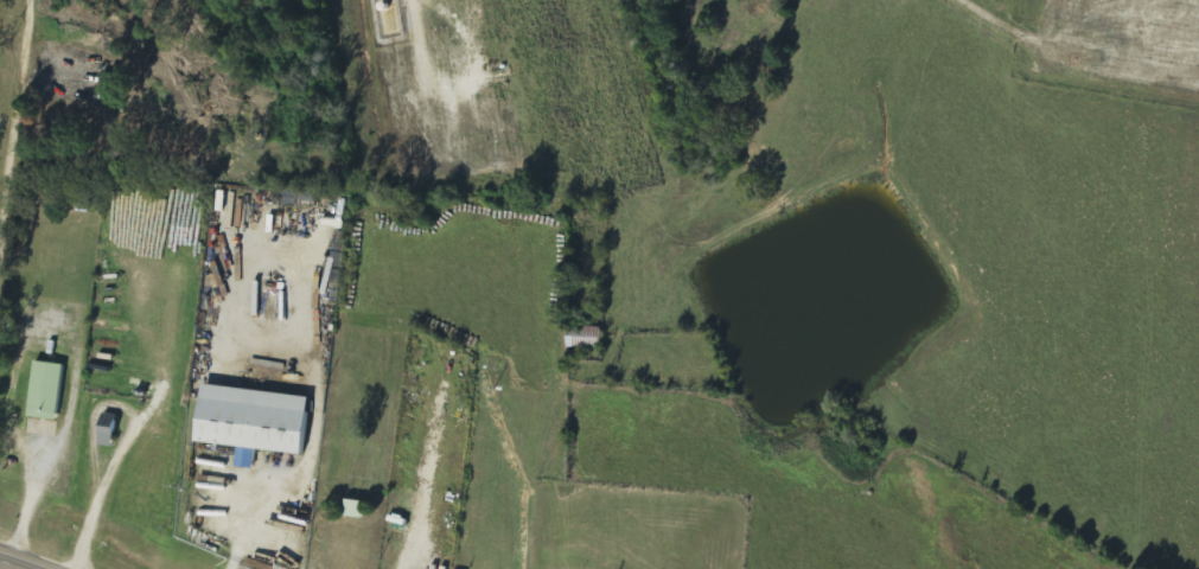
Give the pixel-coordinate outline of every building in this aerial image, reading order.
[(63,366),(34,363),(28,418),(57,421),(63,366)] [(310,399),(201,386),(193,443),(237,449),(235,468),(253,470),(255,451),(303,457),(310,399)] [(344,518),(364,518),(365,502),(345,501),(344,518)]
